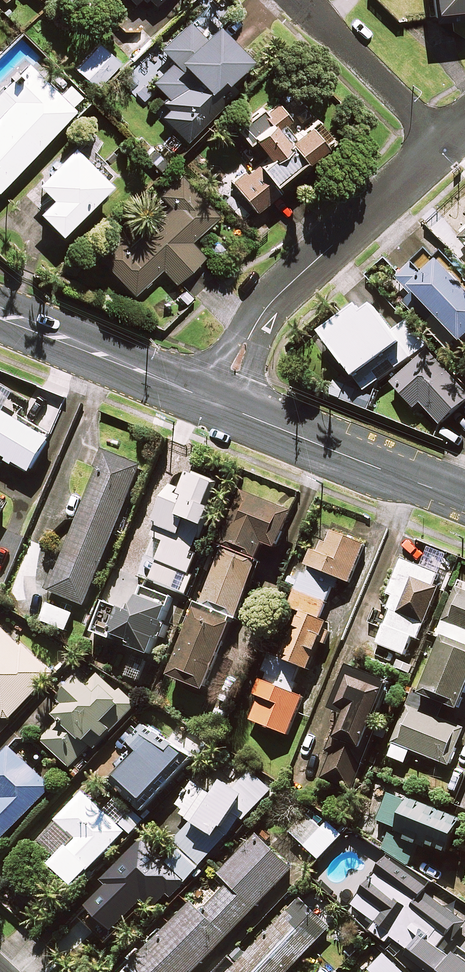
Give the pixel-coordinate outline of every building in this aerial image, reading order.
[(431,21),(464,17),(464,0),(429,0),(431,21)] [(128,16),(107,38),(130,61),(151,40),(128,16)] [(227,88),(223,84),(248,59),(213,24),(201,37),(186,23),(159,50),(172,63),(151,84),(173,105),(160,118),(185,142),(223,103),(217,97),(227,88)] [(120,62),(100,44),(77,68),(98,87),(120,62)] [(0,92),(0,121),(6,128),(0,134),(0,157),(15,172),(75,112),(28,64),(0,92)] [(253,140),(267,159),(245,174),(244,173),(231,182),(254,214),(281,195),(272,184),(323,147),(307,125),(297,132),(278,105),(262,117),(260,113),(236,130),(246,144),(253,140)] [(105,187),(69,150),(33,185),(48,200),(35,214),(56,235),(105,187)] [(158,198),(169,209),(133,243),(123,233),(95,260),(132,297),(159,270),(174,285),(204,256),(190,242),(218,215),(180,176),(158,198)] [(397,282),(408,293),(412,289),(463,343),(464,341),(464,289),(430,251),(397,282)] [(361,395),(421,347),(401,322),(389,332),(368,306),(359,313),(355,307),(319,336),(353,379),(350,381),(361,395)] [(428,350),(392,382),(415,408),(421,402),(441,424),(464,402),(464,390),(428,350)] [(0,410),(0,453),(31,471),(50,439),(0,410)] [(141,466),(105,452),(50,590),(85,605),(141,466)] [(176,588),(188,592),(202,554),(198,553),(202,541),(215,507),(210,506),(218,482),(194,473),(187,490),(169,484),(154,524),(157,526),(146,555),(151,557),(147,570),(151,571),(149,578),(137,574),(136,577),(114,569),(103,600),(106,601),(95,631),(114,638),(115,634),(132,641),(131,646),(152,653),(176,588)] [(297,512),(243,491),(221,546),(225,548),(203,603),(237,617),(267,542),(283,549),(297,512)] [(293,639),(286,636),(281,652),(272,649),(264,670),(268,671),(265,680),(261,678),(256,695),(259,696),(251,720),(289,733),(302,695),(295,692),(304,666),(311,668),(328,621),(321,618),(334,587),(338,588),(342,578),(350,581),(365,544),(330,530),(321,552),(313,548),(290,606),(303,611),(293,639)] [(392,607),(378,643),(381,644),(377,656),(401,665),(413,635),(419,637),(443,576),(402,559),(384,604),(392,607)] [(459,708),(464,693),(464,593),(456,590),(438,635),(444,638),(422,693),(415,690),(389,756),(406,763),(411,749),(450,764),(464,728),(441,718),(447,703),(459,708)] [(233,622),(198,609),(172,675),(207,689),(233,622)] [(0,626),(0,714),(8,721),(52,672),(0,626)] [(335,710),(343,713),(328,752),(331,754),(322,779),(351,789),(390,680),(350,666),(335,710)] [(61,696),(67,701),(54,715),(61,722),(43,740),(72,767),(92,745),(96,748),(140,701),(124,685),(117,692),(97,673),(88,683),(80,676),(61,696)] [(192,758),(172,738),(166,744),(146,725),(132,740),(142,752),(114,782),(143,810),(192,758)] [(1,836),(4,838),(53,787),(12,748),(0,760),(0,836),(1,836)] [(216,793),(194,780),(178,804),(185,809),(183,813),(194,820),(175,842),(181,848),(169,861),(144,838),(105,881),(111,886),(92,907),(115,928),(143,898),(154,908),(169,892),(173,896),(243,820),(246,823),(275,790),(252,770),(236,788),(228,780),(216,793)] [(379,820),(392,825),(383,849),(410,866),(418,843),(448,854),(462,818),(389,791),(379,820)] [(118,796),(104,811),(84,793),(42,840),(61,858),(57,862),(78,881),(87,870),(89,872),(127,831),(133,836),(146,821),(118,796)] [(342,834),(313,808),(291,831),(320,858),(342,834)] [(133,964),(141,971),(194,971),(288,875),(294,881),(303,872),(260,831),(220,873),(228,880),(197,912),(189,905),(145,951),(141,948),(129,960),(133,964)] [(463,914),(387,857),(352,904),(382,926),(376,933),(387,942),(392,935),(413,950),(408,956),(430,971),(464,971),(464,957),(458,951),(464,942),(464,931),(455,924),(463,914)] [(300,898),(231,971),(224,965),(218,971),(288,971),(330,927),(300,898)] [(374,971),(404,971),(386,954),(371,970),(374,971)]
